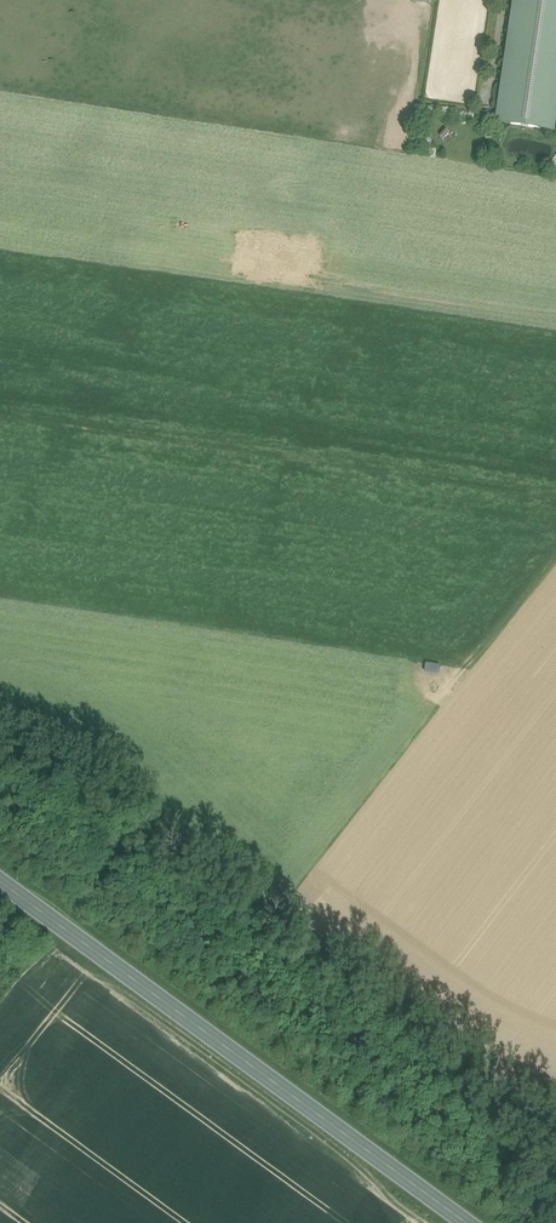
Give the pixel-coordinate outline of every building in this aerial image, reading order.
[(494,122),(554,131),(555,117),(555,0),(512,0),(494,122)]
